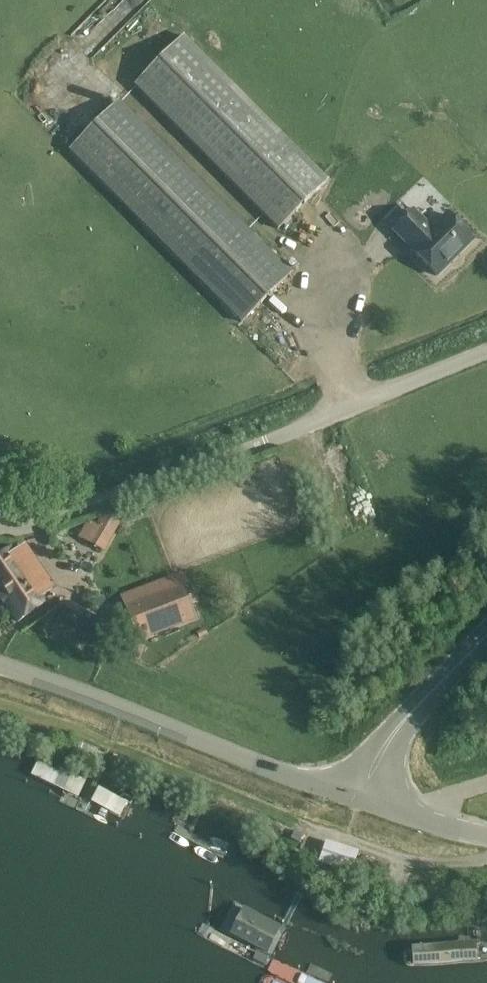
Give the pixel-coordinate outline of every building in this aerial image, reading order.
[(278,229),(327,179),(185,36),(135,86),(278,229)] [(121,105),(72,154),(241,325),(290,276),(121,105)] [(412,251),(436,275),(473,239),(448,215),(432,231),(412,211),(394,230),(414,249),(412,251)] [(102,513),(91,533),(106,542),(117,521),(102,513)] [(12,546),(0,555),(0,596),(17,619),(46,598),(43,594),(54,586),(25,546),(17,552),(12,546)] [(177,574),(119,595),(138,644),(195,622),(177,574)] [(132,796),(38,753),(26,779),(120,822),(132,796)] [(216,895),(197,936),(298,982),(303,982),(321,944),(216,895)] [(402,946),(403,967),(486,963),(486,941),(402,946)]
